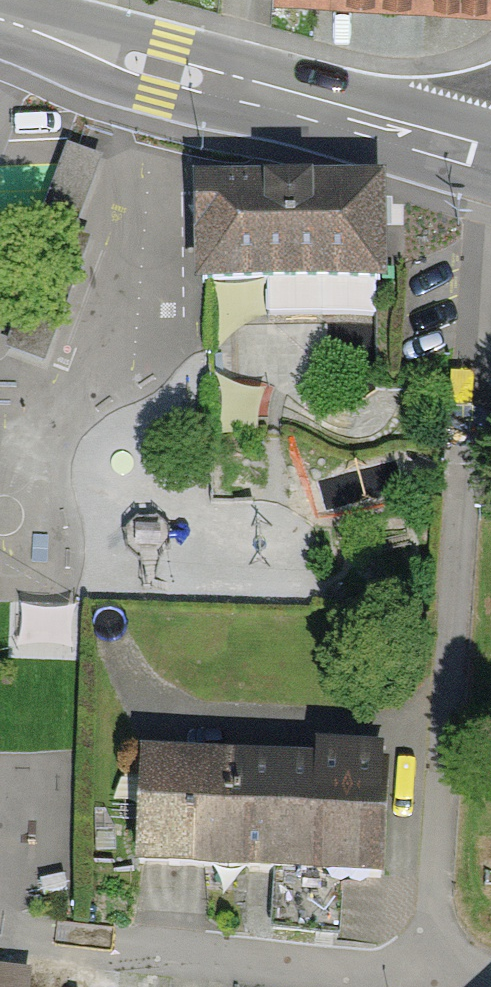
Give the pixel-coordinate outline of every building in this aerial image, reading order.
[(97,163),(69,153),(41,229),(52,233),(20,317),(31,321),(19,352),(42,361),(86,244),(69,238),(97,163)] [(379,312),(377,191),(203,194),(204,283),(269,282),(269,314),(379,312)] [(380,877),(385,779),(345,777),(347,755),(321,754),(317,775),(143,766),(138,865),(277,872),(272,929),(337,933),(342,875),(380,877)] [(0,979),(0,986),(25,986),(26,982),(0,979)]
